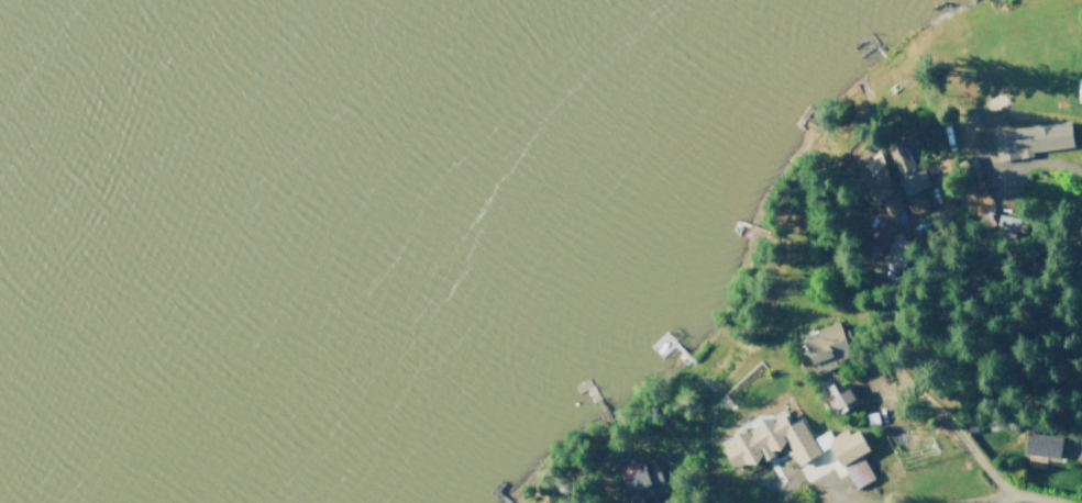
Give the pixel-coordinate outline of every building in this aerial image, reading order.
[(959,86),(968,103),(979,99),(986,114),(1006,104),(1000,91),(995,91),(986,72),(959,86)] [(1000,161),(1036,157),(1035,151),(1078,146),(1076,121),(997,129),(1000,161)] [(880,139),(902,195),(929,186),(923,167),(913,171),(909,164),(913,163),(910,158),(907,159),(901,145),(914,139),(909,127),(880,139)] [(855,138),(844,149),(846,164),(853,172),(846,180),(885,221),(898,208),(868,177),(883,163),(864,144),(862,146),(855,138)] [(1024,176),(1019,194),(1000,190),(992,230),(1034,238),(1041,204),(1064,209),(1069,186),(1051,182),(1052,176),(1038,172),(1037,179),(1024,176)] [(969,193),(975,213),(998,206),(991,185),(969,193)] [(933,209),(928,195),(906,202),(911,217),(933,209)] [(817,327),(820,336),(803,343),(815,375),(836,367),(835,362),(850,357),(837,321),(817,327)] [(825,387),(828,393),(821,396),(831,415),(858,401),(847,381),(837,387),(835,381),(825,387)] [(777,405),(717,440),(736,472),(750,463),(754,470),(773,459),(769,450),(783,441),(797,467),(818,455),(799,422),(791,427),(777,405)] [(855,490),(870,482),(857,459),(866,454),(854,433),(846,437),(842,432),(827,440),(855,490)] [(1023,437),(1022,458),(1056,460),(1057,439),(1023,437)] [(634,502),(631,502),(648,502),(645,498),(655,493),(652,483),(665,478),(660,466),(649,470),(643,460),(620,470),(634,502)]
